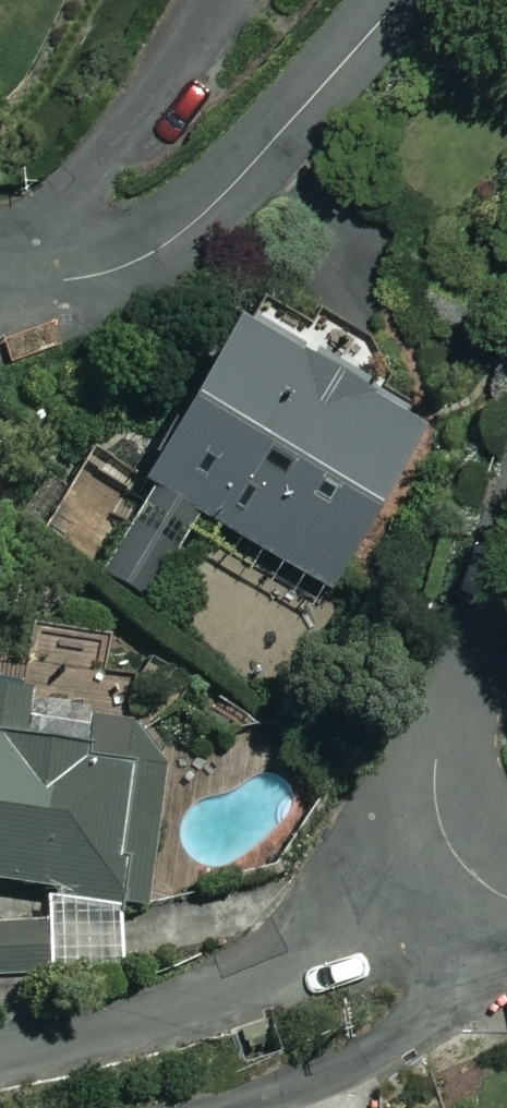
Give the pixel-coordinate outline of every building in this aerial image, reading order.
[(232,323),(86,593),(149,627),(206,522),(332,590),(422,425),(232,323)] [(0,682),(0,881),(52,886),(46,938),(0,933),(0,974),(119,986),(128,903),(157,907),(177,722),(26,705),(28,685),(0,682)]
